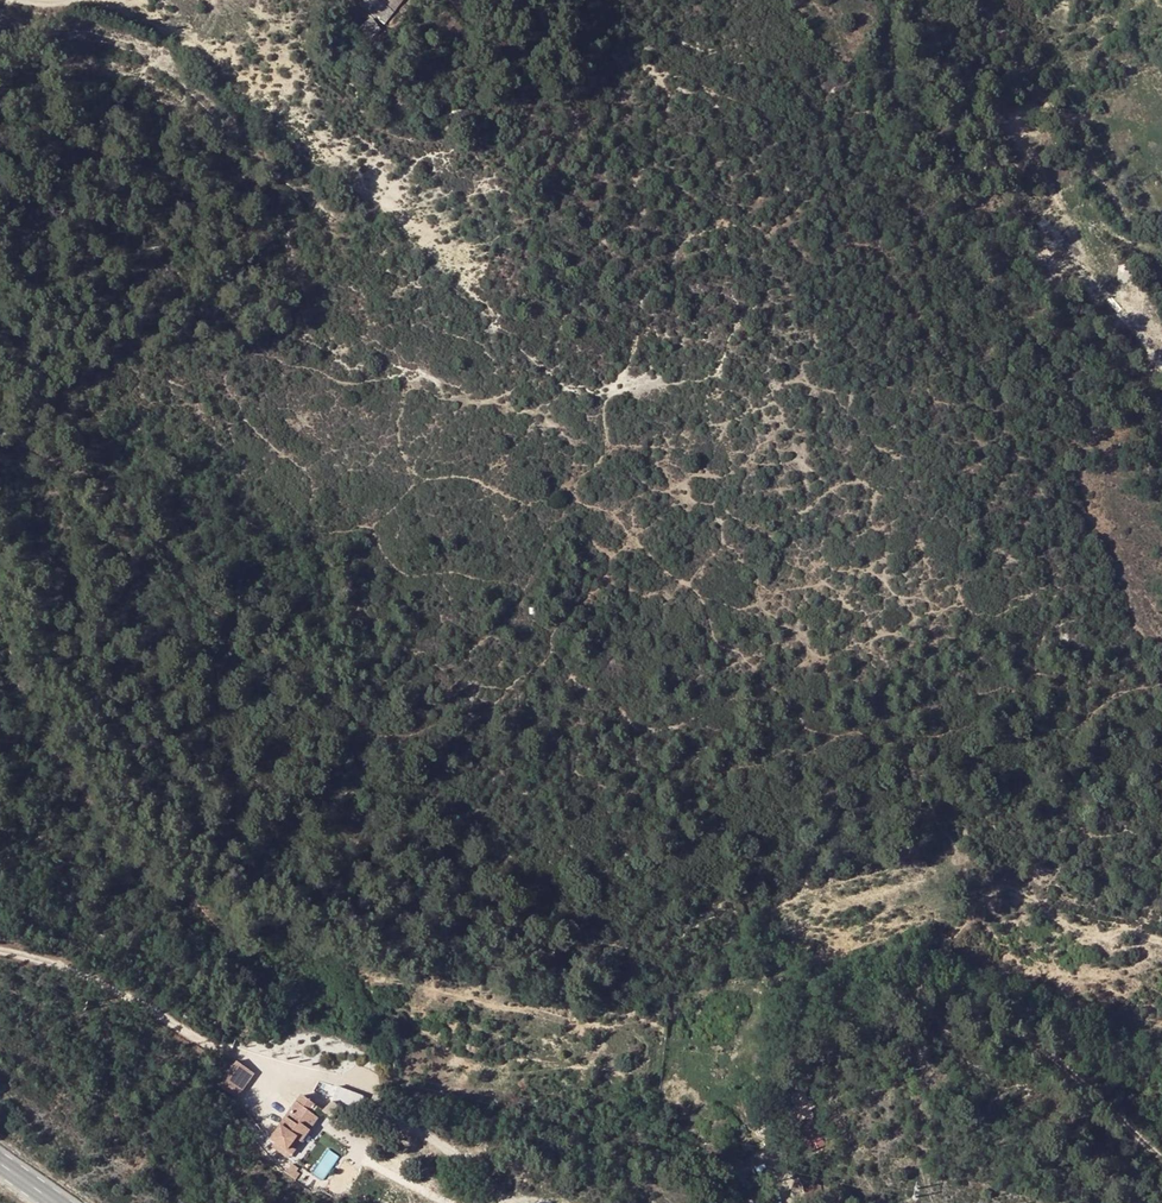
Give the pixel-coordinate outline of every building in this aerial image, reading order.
[(361,3),(359,6),(383,24),(403,0),(358,0),(361,3)] [(381,29),(372,17),(360,27),(369,38),(381,29)] [(241,1060),(222,1085),(239,1098),(258,1073),(241,1060)] [(357,1119),(366,1095),(339,1084),(330,1108),(357,1119)] [(814,1089),(799,1090),(802,1118),(816,1117),(814,1089)] [(296,1157),(329,1109),(304,1093),(272,1140),(296,1157)]
